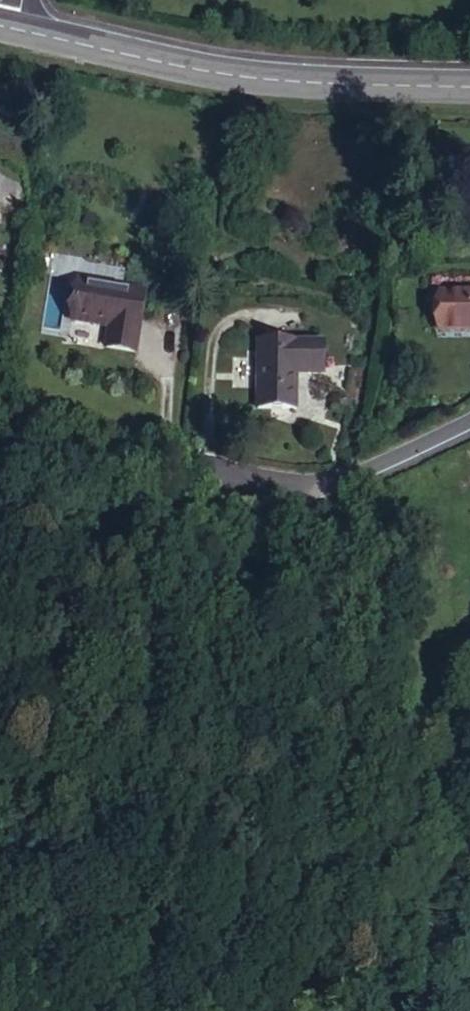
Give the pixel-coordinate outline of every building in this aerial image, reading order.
[(135,351),(144,293),(77,282),(71,320),(109,325),(106,346),(135,351)] [(440,296),(439,324),(451,324),(451,330),(469,331),(469,296),(440,296)] [(323,367),(323,344),(258,343),(257,408),(295,409),(296,373),(296,366),(323,367)]
